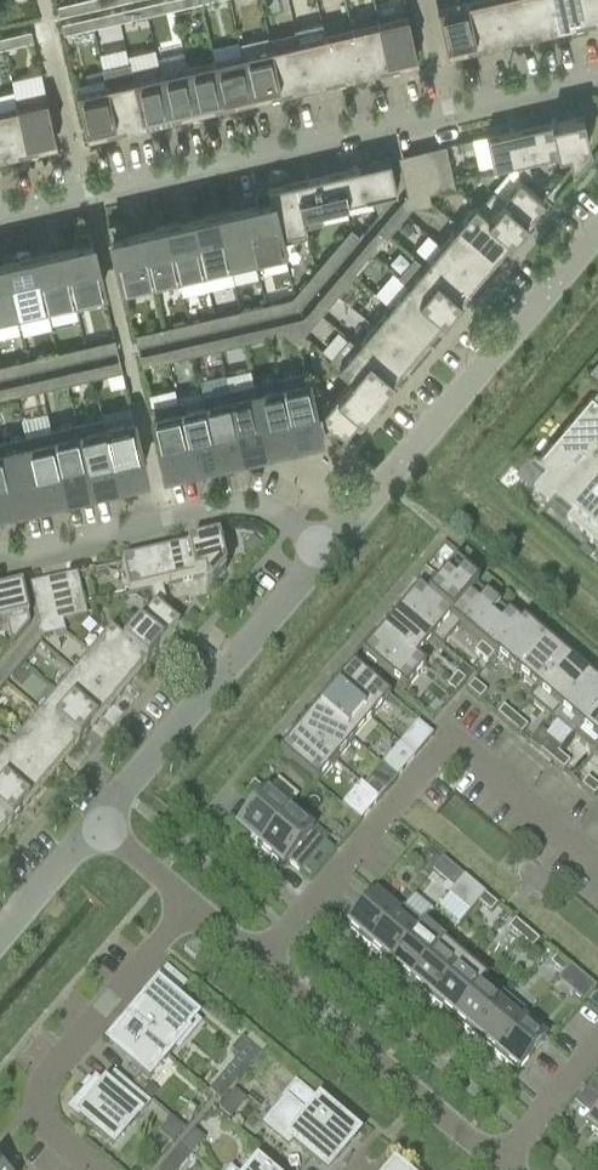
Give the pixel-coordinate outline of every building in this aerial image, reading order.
[(96,0),(78,0),(56,5),(59,14),(59,16),(97,7),(96,0)] [(143,4),(146,15),(173,8),(171,0),(159,0),(143,4)] [(173,8),(200,2),(199,0),(171,0),(173,8)] [(477,45),(466,0),(437,7),(447,49),(459,46),(459,49),(477,45)] [(466,0),(477,45),(492,42),(492,39),(503,36),(494,0),(467,0),(466,0)] [(503,36),(514,33),(515,36),(530,33),(523,0),(494,0),(503,36)] [(530,33),(546,29),(545,26),(557,24),(551,0),(523,0),(530,33)] [(557,24),(568,21),(569,24),(584,20),(580,0),(551,0),(557,24)] [(584,20),(597,17),(597,0),(580,0),(584,20)] [(143,4),(116,10),(119,21),(146,15),(143,4)] [(116,10),(89,16),(92,27),(119,21),(116,10)] [(407,14),(378,21),(388,66),(405,62),(405,59),(417,56),(407,14)] [(92,27),(89,16),(61,23),(63,34),(92,27)] [(378,21),(351,27),(361,69),(372,66),(373,69),(388,66),(378,21)] [(321,22),(295,28),(295,30),(297,39),(298,44),(307,81),(318,79),(319,82),(334,78),(324,33),(321,22)] [(351,27),(324,33),(334,78),(350,75),(349,72),(361,69),(351,27)] [(30,30),(1,36),(3,47),(33,40),(30,30)] [(269,36),(268,37),(270,46),(280,91),(296,87),(295,84),(307,81),(298,44),(297,39),(295,30),(269,36)] [(268,37),(240,43),(251,94),(262,92),(263,95),(280,91),(268,37)] [(211,46),(214,59),(241,52),(239,43),(238,40),(211,46)] [(241,52),(214,59),(224,104),(241,100),(240,97),(251,94),(240,43),(239,43),(241,52)] [(99,53),(102,67),(129,61),(127,54),(126,46),(99,53)] [(129,61),(131,68),(158,62),(156,57),(154,47),(127,54),(129,61)] [(183,51),(156,57),(158,62),(160,71),(170,116),(185,113),(184,110),(196,107),(187,67),(187,65),(183,51)] [(214,59),(187,65),(196,107),(207,104),(208,108),(224,104),(214,59)] [(129,61),(102,67),(106,84),(116,129),(131,125),(130,122),(142,119),(131,68),(129,61)] [(158,62),(131,68),(142,119),(153,117),(154,120),(170,116),(158,62)] [(116,129),(106,84),(76,90),(86,133),(98,130),(99,133),(116,129)] [(44,88),(15,95),(27,149),(44,145),(44,142),(56,139),(44,88)] [(0,94),(0,152),(11,150),(12,153),(27,149),(17,106),(15,95),(14,90),(0,94)] [(582,112),(534,123),(541,154),(568,148),(571,164),(589,143),(582,112)] [(515,160),(526,157),(541,154),(534,123),(486,134),(493,165),(515,160)] [(440,160),(436,160),(440,177),(452,174),(445,144),(436,146),(440,160)] [(389,157),(341,168),(348,199),(374,193),(378,213),(397,191),(389,157)] [(515,160),(519,177),(523,181),(530,173),(526,157),(515,160)] [(436,160),(419,164),(425,193),(431,192),(455,186),(452,174),(440,177),(436,160)] [(401,168),(406,194),(409,197),(419,194),(421,202),(424,201),(425,205),(433,203),(431,192),(425,193),(419,164),(401,168)] [(341,168),(293,179),(300,210),(301,209),(318,206),(321,222),(347,216),(343,200),(348,199),(341,168)] [(478,206),(477,207),(511,235),(543,198),(523,181),(519,177),(502,197),(492,190),(478,206)] [(293,179),(268,185),(281,242),(282,242),(307,236),(308,236),(301,209),(300,210),(293,179)] [(257,202),(243,205),(254,253),(255,253),(257,262),(258,268),(285,262),(282,246),(283,246),(282,242),(281,242),(268,185),(254,188),(257,202)] [(406,194),(396,205),(405,213),(409,208),(425,205),(424,201),(421,202),(419,194),(409,197),(406,194)] [(474,204),(457,224),(494,255),(511,235),(477,207),(478,206),(474,203),(474,204)] [(243,205),(216,212),(229,269),(256,263),(257,262),(255,253),(254,253),(243,205)] [(405,213),(396,205),(385,219),(394,227),(405,213)] [(216,212),(190,218),(204,275),(229,269),(216,212)] [(123,218),(108,222),(121,280),(122,283),(124,293),(153,287),(151,277),(152,276),(141,229),(126,232),(123,218)] [(190,218),(165,223),(178,281),(182,295),(207,289),(204,275),(190,218)] [(165,223),(141,229),(152,276),(151,277),(153,287),(154,286),(178,281),(165,223)] [(457,224),(440,244),(477,275),(494,255),(457,224)] [(77,244),(62,247),(73,295),(74,294),(103,288),(88,226),(73,230),(77,244)] [(337,243),(347,250),(360,235),(351,227),(337,243)] [(373,233),(362,246),(371,254),(382,241),(373,233)] [(440,244),(423,264),(460,295),(477,275),(440,244)] [(371,254),(362,246),(350,260),(360,267),(371,254)] [(62,247),(34,254),(47,311),(76,304),(77,304),(74,294),(73,295),(62,247)] [(332,249),(318,266),(327,273),(341,257),(332,249)] [(34,254),(6,260),(19,318),(47,311),(34,254)] [(414,257),(397,277),(406,284),(443,315),(460,295),(423,264),(414,257)] [(19,318),(6,260),(0,262),(0,322),(19,318)] [(392,272),(375,293),(389,304),(426,335),(443,315),(406,284),(397,277),(392,272)] [(339,273),(328,286),(337,294),(348,281),(339,273)] [(307,279),(292,297),(301,304),(316,287),(307,279)] [(337,294),(328,286),(317,299),(326,307),(337,294)] [(301,304),(292,297),(274,301),(277,313),(298,308),(301,304)] [(389,304),(372,324),(409,355),(426,335),(389,304)] [(256,305),(240,309),(242,321),(259,317),(256,305)] [(242,321),(240,309),(223,313),(226,325),(242,321)] [(303,315),(292,318),(294,326),(298,329),(303,334),(314,321),(305,313),(303,315)] [(205,317),(189,321),(191,332),(208,329),(205,317)] [(283,333),(286,336),(294,326),(292,318),(276,322),(279,334),(283,333)] [(191,332),(189,321),(172,325),(175,336),(191,332)] [(270,336),(267,324),(250,328),(253,340),(270,336)] [(372,324),(356,344),(392,375),(409,355),(372,324)] [(294,326),(286,336),(299,346),(307,337),(298,329),(294,326)] [(154,329),(134,333),(137,345),(157,340),(154,329)] [(233,332),(216,336),(219,348),(236,344),(233,332)] [(219,348),(216,336),(199,340),(202,351),(219,348)] [(348,337),(330,357),(338,364),(337,365),(350,376),(351,375),(375,395),(392,375),(356,344),(348,337)] [(114,338),(94,343),(96,354),(117,350),(114,338)] [(182,344),(165,348),(167,359),(184,355),(182,344)] [(76,347),(56,351),(59,363),(79,358),(76,347)] [(167,359),(165,348),(148,351),(150,363),(167,359)] [(59,363),(56,351),(37,356),(40,367),(59,363)] [(98,363),(101,375),(122,370),(119,358),(98,363)] [(0,364),(0,365),(2,376),(22,371),(19,360),(0,364)] [(81,367),(64,371),(67,383),(83,379),(81,367)] [(305,370),(279,376),(282,386),(292,433),(318,427),(305,370)] [(67,383),(64,371),(47,375),(50,386),(67,383)] [(335,394),(318,398),(324,426),(333,424),(344,432),(375,395),(351,375),(350,376),(335,394)] [(30,379),(13,383),(16,394),(32,391),(30,379)] [(254,382),(228,388),(241,445),(267,439),(256,391),(254,382)] [(13,383),(0,386),(0,398),(16,394),(13,383)] [(282,386),(256,391),(267,439),(292,433),(282,386)] [(228,388),(203,394),(205,403),(216,451),(241,445),(228,388)] [(597,451),(597,398),(593,394),(533,465),(546,477),(533,492),(550,507),(556,500),(557,500),(575,478),(597,451)] [(177,399),(150,406),(159,444),(160,446),(161,452),(162,455),(164,463),(190,457),(179,409),(177,399)] [(205,403),(179,409),(190,457),(216,451),(205,403)] [(131,410),(102,417),(105,427),(104,427),(115,474),(144,467),(133,420),(131,410)] [(101,417),(76,423),(89,480),(115,474),(104,427),(105,427),(102,417),(101,417)] [(76,423),(50,429),(64,486),(89,480),(76,423)] [(50,429),(25,434),(38,492),(64,486),(50,429)] [(0,440),(0,443),(13,498),(38,492),(25,434),(0,440)] [(13,498),(0,443),(0,501),(13,498)] [(575,478),(557,500),(573,514),(567,522),(589,540),(592,537),(597,529),(597,451),(575,478)] [(592,537),(589,540),(597,548),(597,529),(592,537)] [(169,554),(176,584),(203,578),(206,594),(224,573),(217,543),(169,554)] [(150,591),(162,588),(176,584),(169,554),(121,565),(128,596),(150,591)] [(432,575),(425,584),(434,591),(428,598),(427,599),(450,618),(476,589),(453,569),(441,583),(432,575)] [(71,591),(68,592),(72,608),(84,605),(77,575),(68,577),(71,591)] [(5,624),(11,647),(29,625),(21,588),(0,593),(0,625),(5,624)] [(150,591),(154,608),(158,611),(165,603),(162,588),(150,591)] [(451,619),(450,618),(427,599),(428,598),(418,589),(399,612),(432,641),(441,649),(459,628),(450,620),(451,619)] [(450,618),(451,619),(450,620),(459,628),(471,638),(497,607),(476,589),(450,618)] [(68,592),(50,596),(57,624),(62,623),(86,618),(84,605),(72,608),(68,592)] [(50,596),(32,600),(39,628),(51,625),(53,633),(56,633),(57,636),(65,634),(62,623),(57,624),(50,596)] [(495,657),(524,623),(522,622),(519,626),(497,607),(471,638),(495,658),(496,657),(495,657)] [(122,645),(146,666),(178,628),(158,611),(154,608),(123,645),(122,645)] [(191,612),(184,621),(192,627),(199,619),(191,612)] [(432,641),(399,612),(381,633),(414,661),(415,660),(432,641)] [(496,657),(516,674),(544,640),(524,623),(495,657),(496,657)] [(39,628),(30,637),(40,645),(48,634),(53,633),(51,625),(39,628)] [(414,661),(381,633),(362,656),(404,692),(425,668),(415,660),(414,661)] [(110,634),(109,634),(92,654),(129,686),(146,666),(122,645),(123,645),(110,634)] [(516,674),(536,691),(564,657),(544,640),(516,674)] [(25,644),(14,657),(23,664),(34,651),(25,644)] [(486,663),(492,656),(480,646),(474,653),(486,663)] [(129,686),(92,654),(75,674),(112,706),(129,686)] [(23,664),(14,657),(2,670),(12,678),(23,664)] [(551,720),(559,711),(587,677),(564,657),(536,691),(528,701),(551,720)] [(333,689),(371,720),(389,699),(352,667),(333,689)] [(58,694),(95,726),(112,706),(75,674),(58,694)] [(454,693),(464,682),(457,676),(447,687),(454,693)] [(551,720),(571,737),(579,728),(597,705),(597,686),(587,677),(559,711),(551,720)] [(479,700),(485,693),(473,683),(467,690),(479,700)] [(371,720),(333,689),(315,710),(353,742),(371,720)] [(41,714),(78,746),(95,726),(58,694),(41,714)] [(571,737),(591,754),(597,747),(597,705),(579,728),(571,737)] [(515,718),(503,708),(497,715),(509,725),(515,718)] [(353,742),(315,710),(297,732),(334,764),(353,742)] [(24,734),(61,766),(78,746),(41,714),(24,734)] [(509,725),(520,735),(526,728),(515,718),(509,725)] [(421,722),(384,762),(399,776),(436,736),(421,722)] [(334,764),(297,732),(279,753),(316,785),(334,764)] [(7,754),(44,786),(61,766),(24,734),(7,754)] [(539,751),(551,761),(557,754),(545,744),(539,751)] [(7,754),(0,763),(0,782),(27,806),(44,786),(7,754)] [(568,764),(557,754),(551,761),(563,771),(568,764)] [(597,791),(597,789),(587,780),(581,787),(593,797),(597,791)] [(10,826),(27,806),(0,782),(0,817),(10,826)] [(378,799),(384,792),(372,782),(366,789),(378,799)] [(250,802),(261,790),(253,784),(243,796),(250,802)] [(378,801),(360,785),(341,807),(360,822),(378,801)] [(258,849),(289,814),(266,794),(235,830),(258,849)] [(281,869),(287,862),(312,833),(289,814),(258,849),(281,869)] [(10,826),(0,817),(0,838),(10,826)] [(287,862),(299,873),(324,844),(312,833),(287,862)] [(429,849),(423,856),(425,867),(431,873),(432,873),(442,860),(429,849)] [(442,860),(432,873),(444,883),(454,870),(442,860)] [(469,914),(485,895),(463,877),(448,896),(469,914)] [(393,917),(394,918),(397,915),(374,896),(347,928),(356,936),(355,938),(367,948),(393,917)] [(490,914),(496,907),(484,896),(478,904),(490,914)] [(415,935),(414,935),(394,918),(393,917),(367,948),(368,949),(370,947),(380,957),(379,958),(389,966),(415,935)] [(508,929),(520,939),(526,932),(514,922),(508,929)] [(415,935),(389,966),(398,974),(399,973),(411,982),(436,953),(444,946),(445,945),(422,926),(414,935),(415,935)] [(538,942),(526,932),(520,939),(532,950),(538,942)] [(194,961),(204,950),(193,940),(183,951),(194,961)] [(464,963),(444,946),(436,953),(411,982),(423,992),(421,994),(431,1002),(464,963)] [(568,968),(556,958),(550,965),(562,975),(568,968)] [(453,1018),(478,989),(479,990),(486,982),(464,963),(431,1002),(440,1010),(442,1008),(453,1018)] [(478,989),(453,1018),(465,1028),(463,1030),(473,1038),(507,998),(486,981),(486,982),(479,990),(478,989)] [(585,981),(573,995),(583,1004),(595,989),(587,983),(585,981)] [(145,1001),(126,1023),(167,1058),(184,1037),(186,1039),(198,1024),(194,1021),(195,1020),(193,1018),(171,1000),(156,987),(145,1001)] [(507,998),(473,1038),(482,1046),(484,1044),(493,1052),(494,1053),(495,1054),(520,1025),(519,1024),(522,1021),(527,1015),(507,998)] [(519,1024),(520,1025),(494,1056),(506,1066),(508,1064),(517,1073),(545,1040),(522,1021),(519,1024)] [(148,1080),(167,1058),(126,1023),(107,1045),(148,1080)] [(241,1038),(230,1052),(249,1068),(260,1055),(241,1038)] [(222,1075),(208,1092),(220,1102),(234,1086),(222,1075)] [(94,1079),(68,1110),(95,1133),(105,1141),(112,1148),(129,1128),(148,1105),(113,1076),(103,1087),(94,1079)] [(597,1102),(597,1077),(585,1092),(597,1102)] [(266,1127),(287,1145),(289,1142),(319,1167),(323,1169),(328,1169),(337,1160),(356,1136),(336,1119),(332,1123),(323,1115),(327,1111),(294,1084),(279,1101),(284,1105),(266,1127)] [(148,1087),(143,1094),(150,1100),(156,1094),(148,1087)] [(224,1103),(218,1110),(229,1120),(235,1112),(224,1103)] [(586,1128),(597,1138),(597,1114),(586,1128)] [(158,1134),(171,1145),(184,1130),(171,1119),(158,1134)] [(193,1131),(180,1146),(191,1155),(204,1140),(193,1131)]
